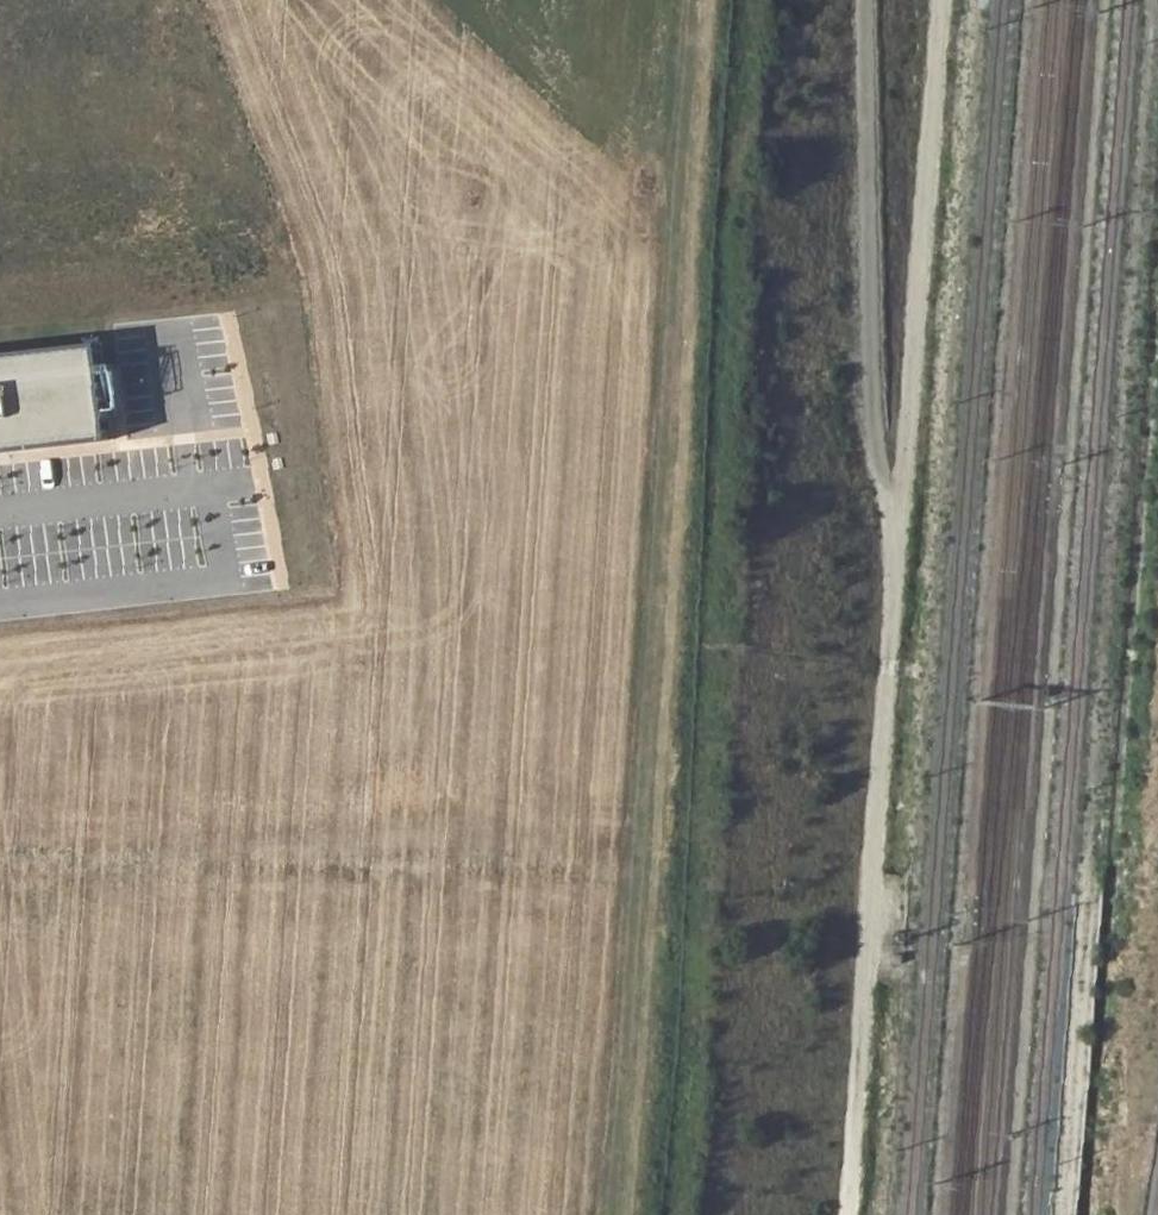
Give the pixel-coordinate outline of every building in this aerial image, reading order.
[(0,364),(0,459),(121,446),(109,352),(0,364)]
